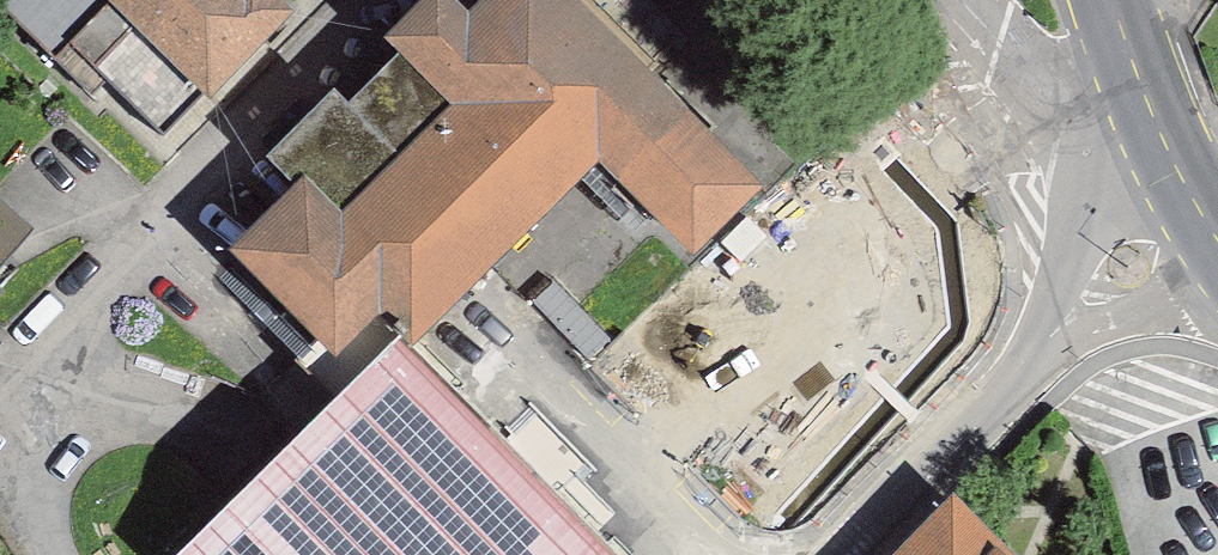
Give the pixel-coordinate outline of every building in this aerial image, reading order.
[(91,92),(106,76),(167,135),(288,12),(275,0),(0,0),(0,2),(91,92)] [(306,194),(246,254),(337,347),(381,303),(411,334),(596,149),(695,244),(750,189),(608,46),(563,0),(502,0),(469,32),(440,1),(398,42),(408,52),(351,109),(336,94),(270,159),(306,194)] [(0,194),(0,279),(43,233),(0,194)] [(532,474),(403,342),(189,554),(612,554),(532,474)] [(956,519),(921,554),(991,554),(956,519)]
